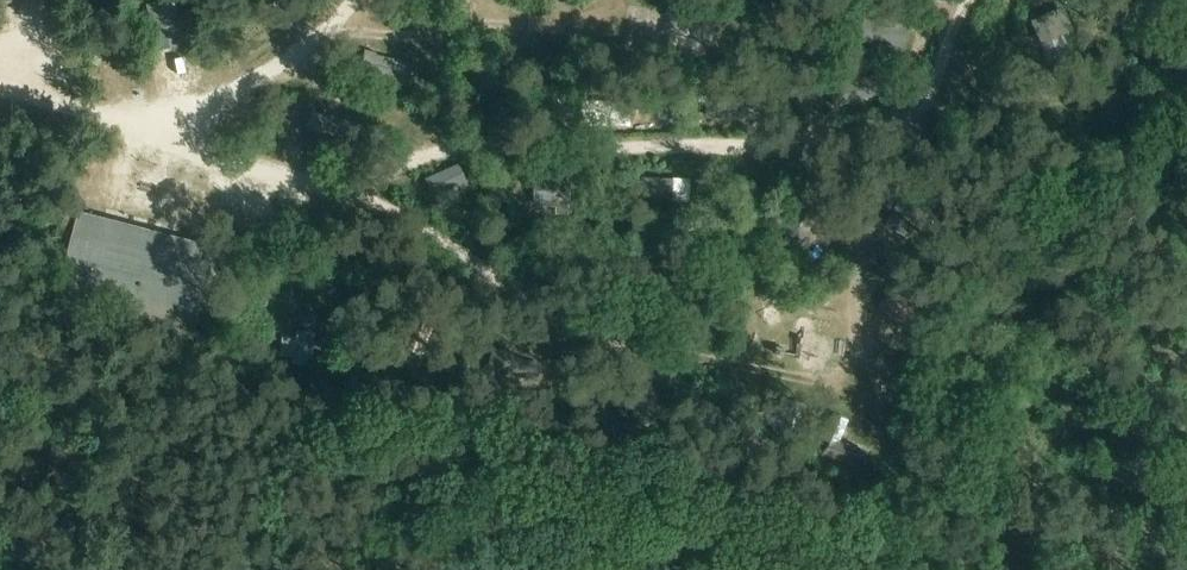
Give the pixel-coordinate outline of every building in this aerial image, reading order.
[(1060,37),(1071,32),(1060,9),(1029,23),(1047,63),(1068,53),(1060,37)] [(863,17),(859,41),(904,47),(907,23),(863,17)] [(879,74),(830,87),(835,106),(884,93),(879,74)] [(630,101),(584,101),(584,124),(630,124),(630,101)] [(437,200),(466,187),(458,169),(428,182),(437,200)] [(533,177),(533,205),(535,205),(535,221),(569,221),(569,206),(571,206),(571,177),(533,177)] [(673,201),(674,186),(662,178),(648,184),(648,185),(638,184),(637,198),(647,199),(647,200),(660,208),(673,201)] [(213,249),(87,216),(62,307),(198,343),(202,331),(192,328),(213,249)] [(650,249),(634,258),(659,302),(674,293),(650,249)] [(1028,265),(1017,266),(1018,283),(1029,282),(1028,265)] [(282,333),(278,359),(312,363),(315,337),(282,333)] [(331,337),(321,336),(320,348),(329,349),(331,337)] [(500,375),(534,384),(538,368),(491,356),(487,369),(491,375),(497,377),(500,375)] [(833,416),(818,454),(858,470),(865,453),(839,442),(847,422),(833,416)]
